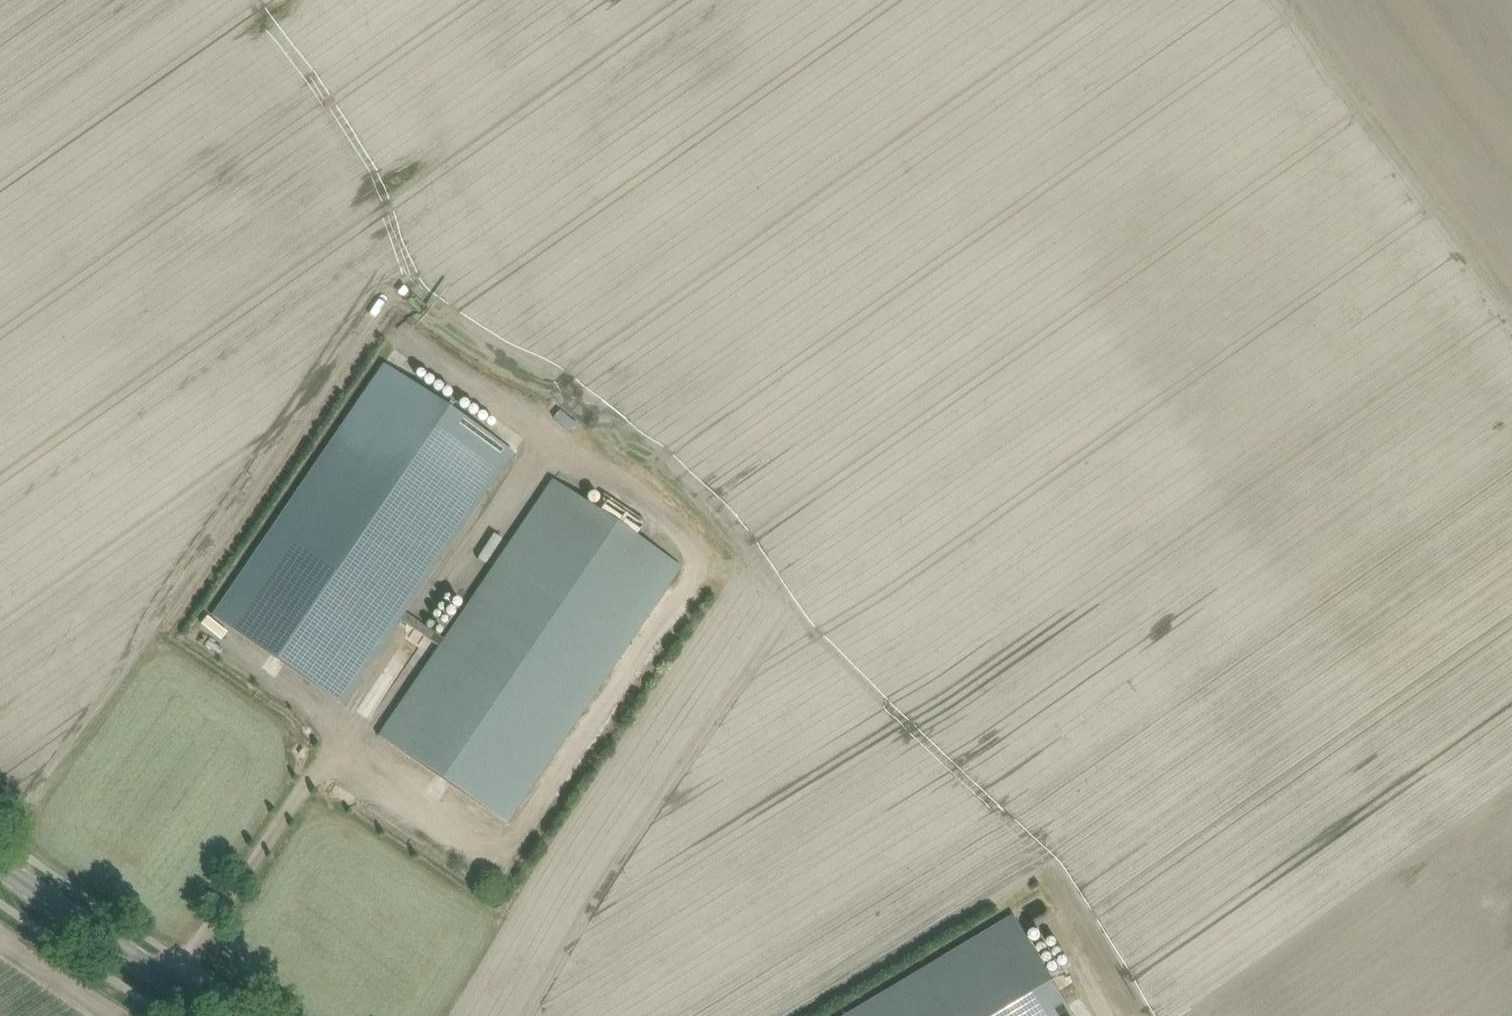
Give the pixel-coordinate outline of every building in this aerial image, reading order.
[(384,363),(212,615),(343,705),(401,620),(440,646),(378,736),(507,824),(682,567),(636,536),(646,522),(604,494),(595,508),(553,480),(445,639),(406,613),(515,452),(384,363)] [(1015,916),(848,1015),(1075,1015),(1015,916)]
